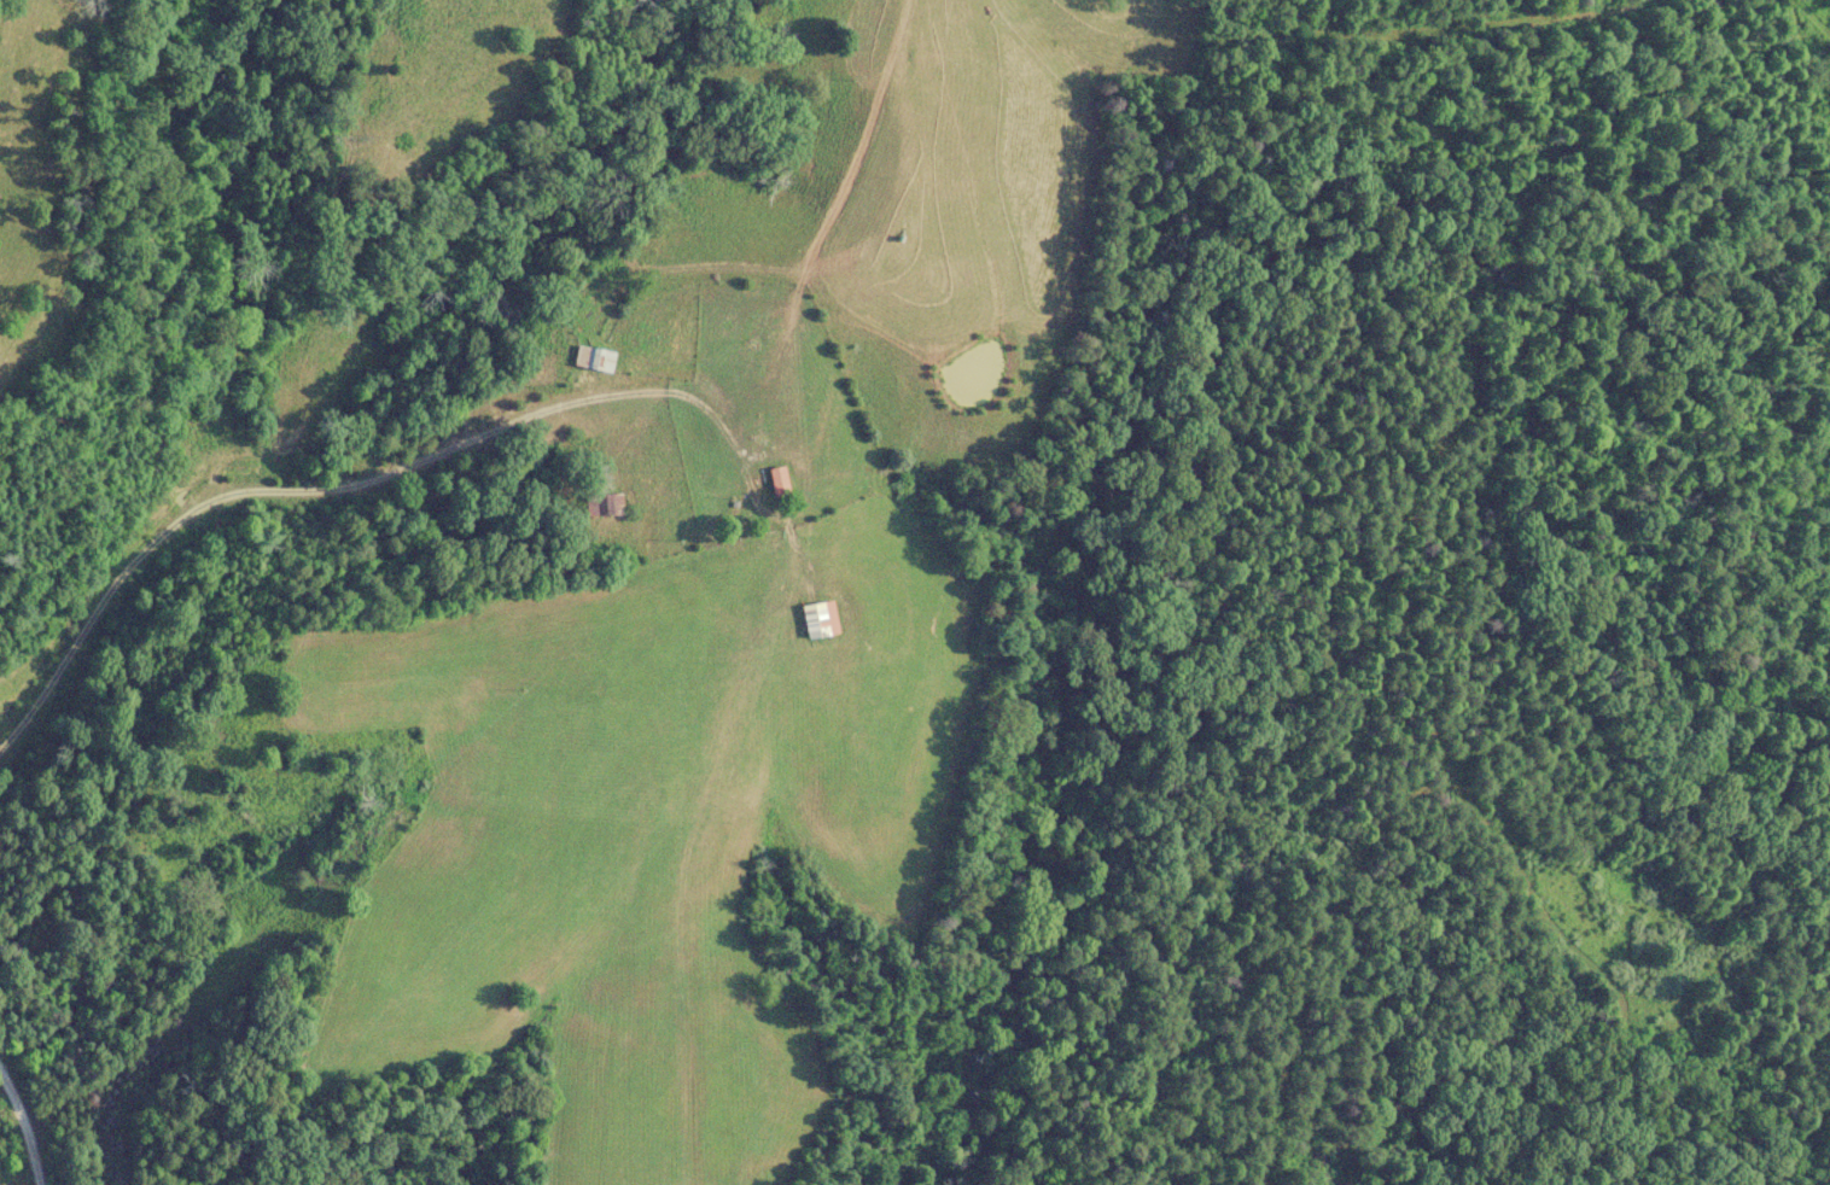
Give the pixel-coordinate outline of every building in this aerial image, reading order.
[(614,376),(618,354),(580,346),(575,368),(614,376)]
